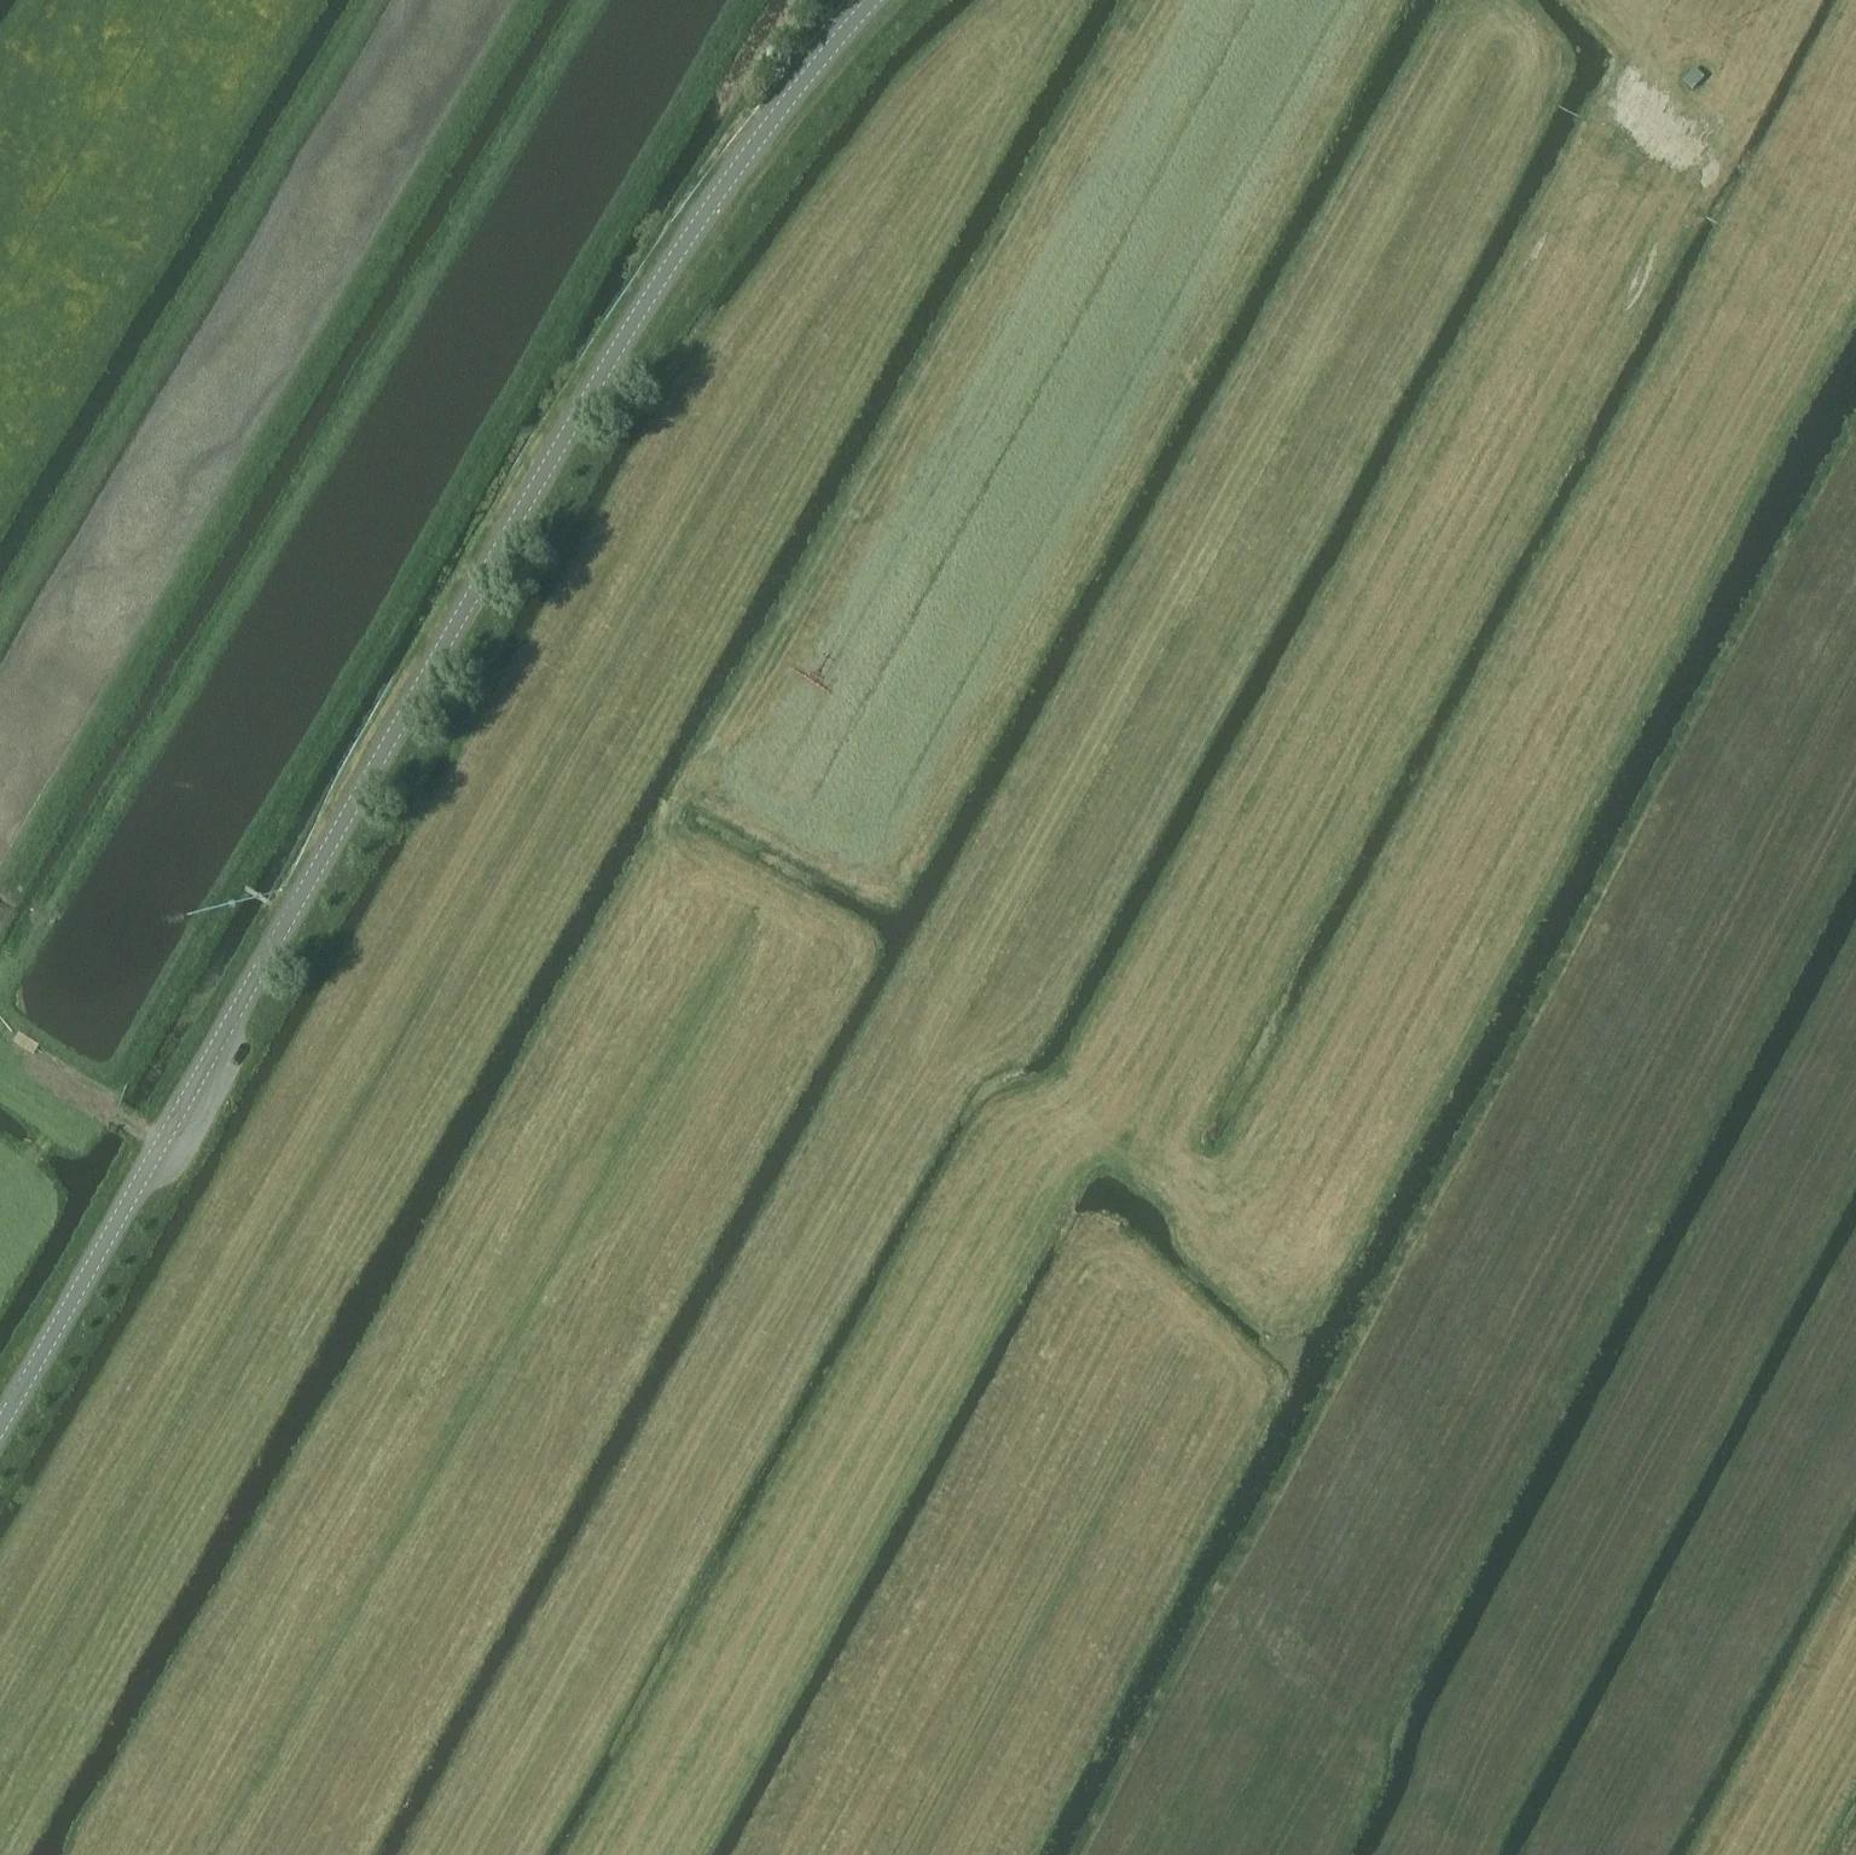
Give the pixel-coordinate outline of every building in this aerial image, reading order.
[(1681,86),(1690,95),(1703,84),(1694,74),(1681,86)]
